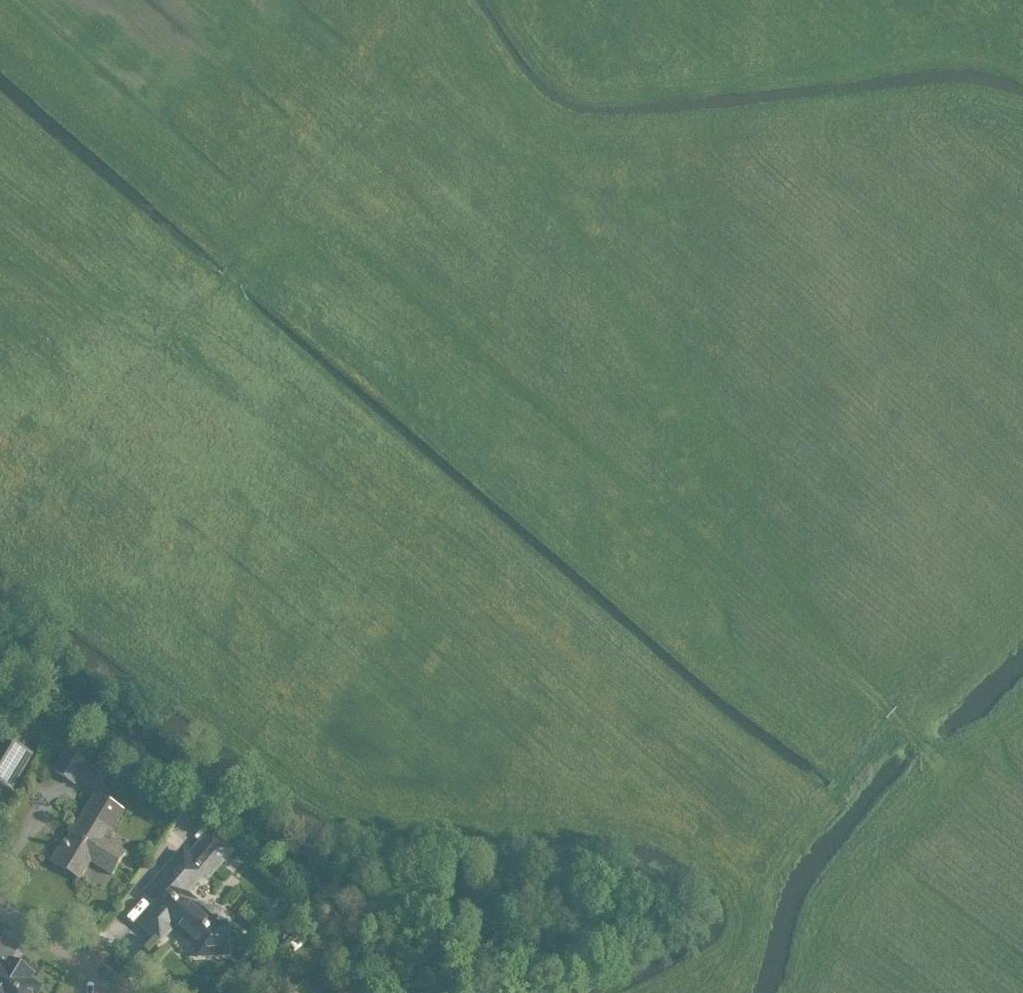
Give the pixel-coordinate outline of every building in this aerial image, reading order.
[(11,787),(32,752),(14,741),(13,742),(0,735),(0,781),(11,787)] [(80,773),(101,785),(107,776),(66,751),(54,770),(75,782),(80,773)] [(64,844),(62,843),(52,860),(81,878),(92,860),(114,874),(127,853),(105,839),(123,810),(95,793),(64,844)] [(209,823),(187,849),(179,842),(141,885),(142,886),(144,885),(155,895),(138,913),(159,932),(176,912),(184,919),(181,922),(196,936),(197,955),(228,953),(226,919),(215,920),(194,901),(195,899),(179,885),(199,862),(206,867),(230,840),(209,823)] [(308,908),(293,895),(268,923),(283,936),(308,908)] [(39,985),(27,978),(31,971),(16,962),(12,969),(0,962),(0,992),(34,992),(39,985)]
